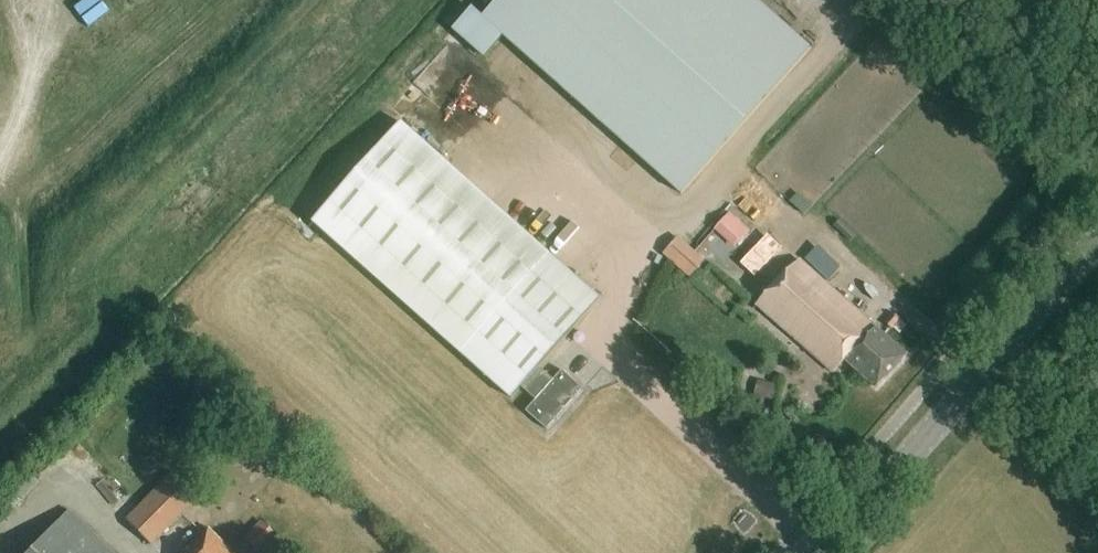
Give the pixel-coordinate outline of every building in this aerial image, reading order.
[(811,49),(756,0),(499,0),(483,18),(472,9),(452,31),(484,59),(503,38),(681,195),(811,49)] [(600,299),(401,123),(312,222),(511,399),(521,388),(536,401),(526,412),(547,430),(583,390),(562,372),(554,381),(539,368),(600,299)] [(750,232),(730,214),(714,231),(734,249),(750,232)] [(690,279),(706,262),(678,238),(663,255),(690,279)] [(907,356),(800,261),(757,305),(834,373),(845,360),(876,388),(907,356)] [(773,401),(777,385),(757,381),(754,397),(773,401)] [(126,521),(150,546),(196,499),(171,475),(126,521)] [(25,552),(111,552),(68,510),(25,552)] [(258,547),(274,530),(261,518),(245,535),(258,547)] [(207,528),(182,552),(231,552),(207,528)]
